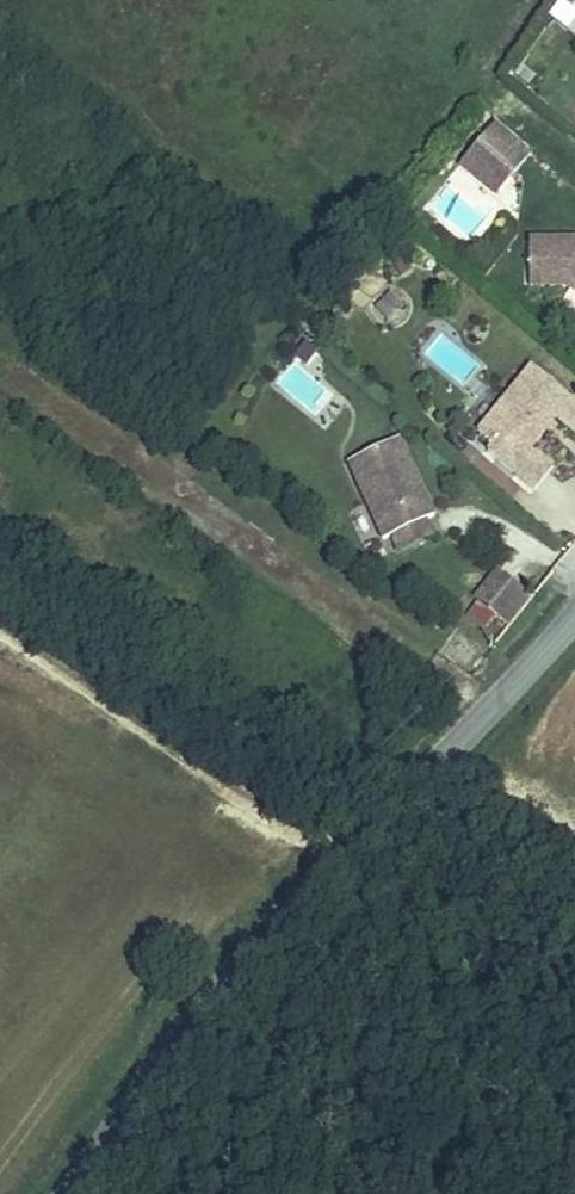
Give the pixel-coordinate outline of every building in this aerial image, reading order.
[(501,171),(520,148),(483,119),(464,142),(501,171)] [(501,171),(464,142),(449,161),(487,190),(501,171)] [(517,281),(547,274),(551,265),(574,277),(574,229),(559,220),(555,220),(505,232),(517,281)] [(547,274),(574,287),(574,277),(551,265),(547,274)] [(527,349),(476,414),(493,427),(483,440),(533,479),(553,453),(526,432),(539,416),(545,409),(567,380),(527,349)] [(551,414),(545,409),(539,416),(545,422),(551,414)] [(342,455),(384,525),(395,518),(420,503),(432,496),(390,426),(342,455)] [(420,503),(395,518),(404,534),(429,519),(420,503)] [(500,565),(486,554),(463,581),(477,593),(500,565)] [(521,583),(500,565),(477,593),(498,610),(521,583)]
